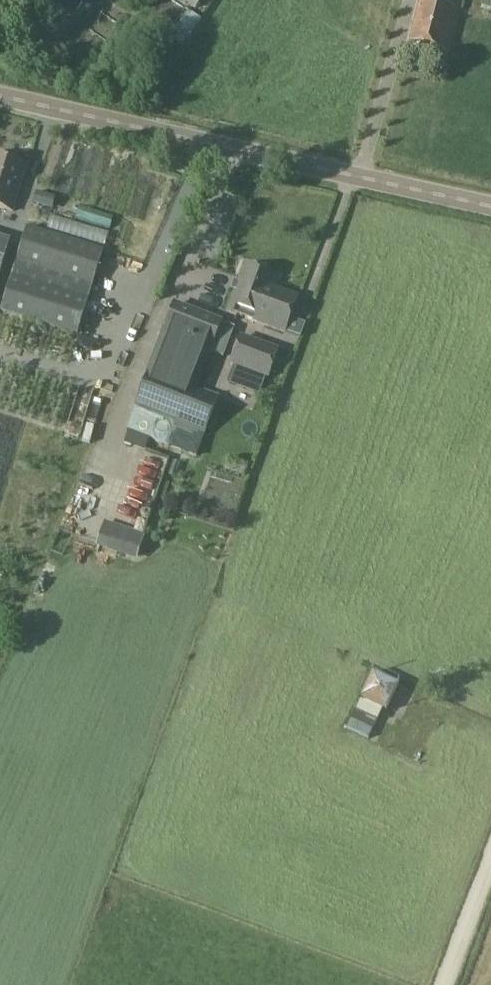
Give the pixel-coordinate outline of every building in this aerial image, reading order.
[(196,10),(202,0),(179,0),(196,10)] [(481,7),(490,10),(490,0),(483,0),(481,7)] [(455,11),(420,2),(410,41),(444,50),(455,11)] [(177,56),(202,20),(186,9),(161,44),(177,56)] [(4,179),(2,184),(8,186),(1,209),(12,212),(26,165),(0,157),(0,177),(4,179)] [(100,242),(107,222),(49,202),(42,223),(100,242)] [(127,234),(126,217),(116,218),(117,235),(127,234)] [(104,250),(27,227),(16,261),(16,264),(93,288),(104,250)] [(10,243),(0,240),(0,276),(10,243)] [(261,325),(274,289),(278,277),(244,265),(227,312),(261,325)] [(88,300),(13,277),(11,277),(0,313),(77,337),(88,300)] [(298,298),(274,289),(261,325),(301,339),(306,325),(291,319),(298,298)] [(234,328),(174,305),(163,334),(210,352),(223,357),(234,328)] [(163,334),(148,372),(149,373),(196,389),(210,352),(163,334)] [(280,350),(278,350),(240,336),(229,366),(269,381),(280,350)] [(196,389),(149,373),(135,409),(178,425),(203,435),(218,398),(196,389)] [(100,543),(98,548),(105,550),(136,561),(145,535),(114,525),(107,522),(100,543)] [(362,673),(348,709),(374,719),(387,682),(362,673)] [(405,719),(401,734),(412,737),(416,722),(405,719)]
